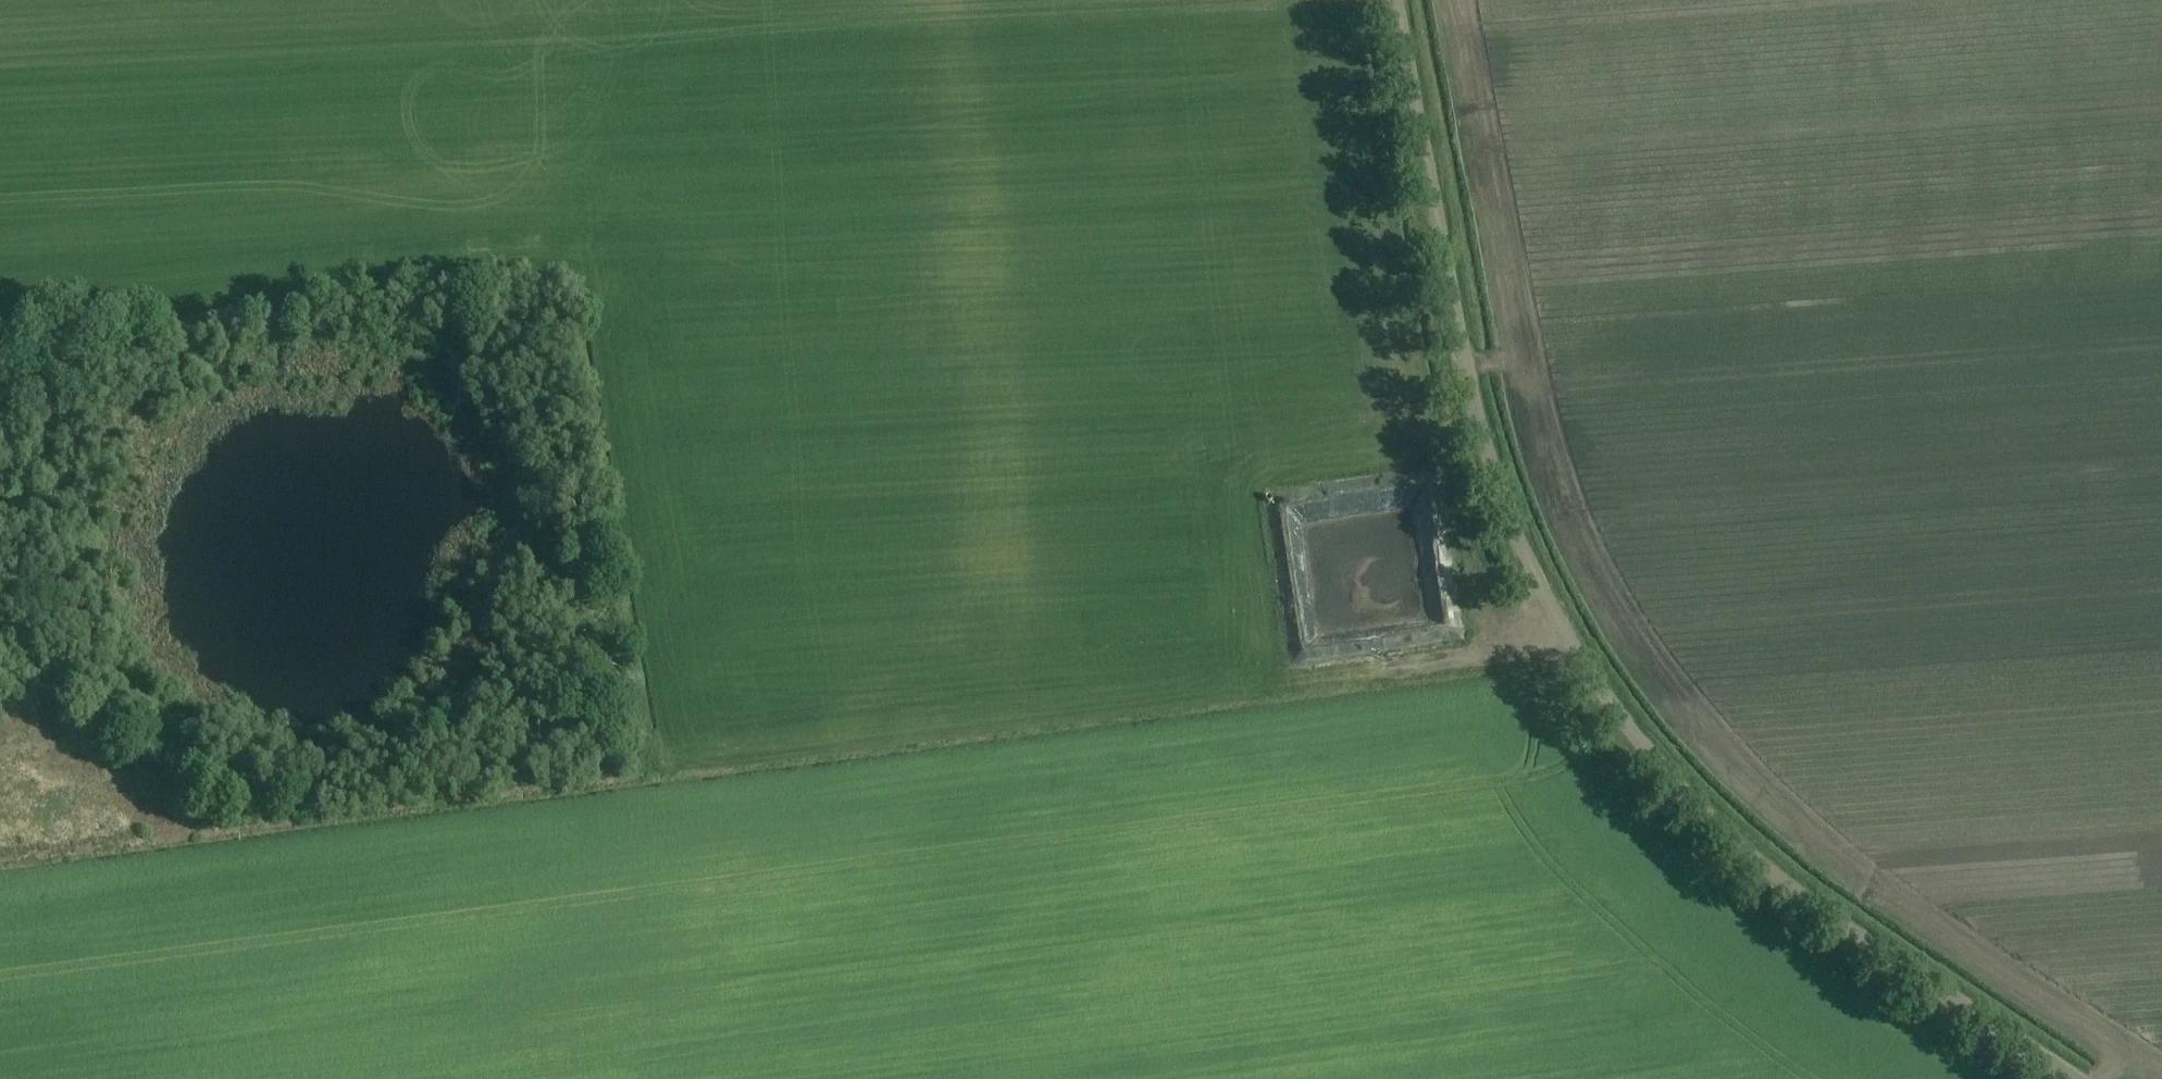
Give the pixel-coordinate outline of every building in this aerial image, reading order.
[(1372,524),(1372,515),(1364,518),(1329,518),(1290,531),(1301,532),(1269,543),(1287,543),(1287,554),(1294,575),(1294,582),(1305,582),(1316,615),(1333,609),(1333,603),(1327,587),(1345,580),(1345,551),(1354,576),(1359,576),(1365,593),(1377,593),(1377,584),(1373,573),(1373,542),(1376,549),(1376,536),(1372,524)]
